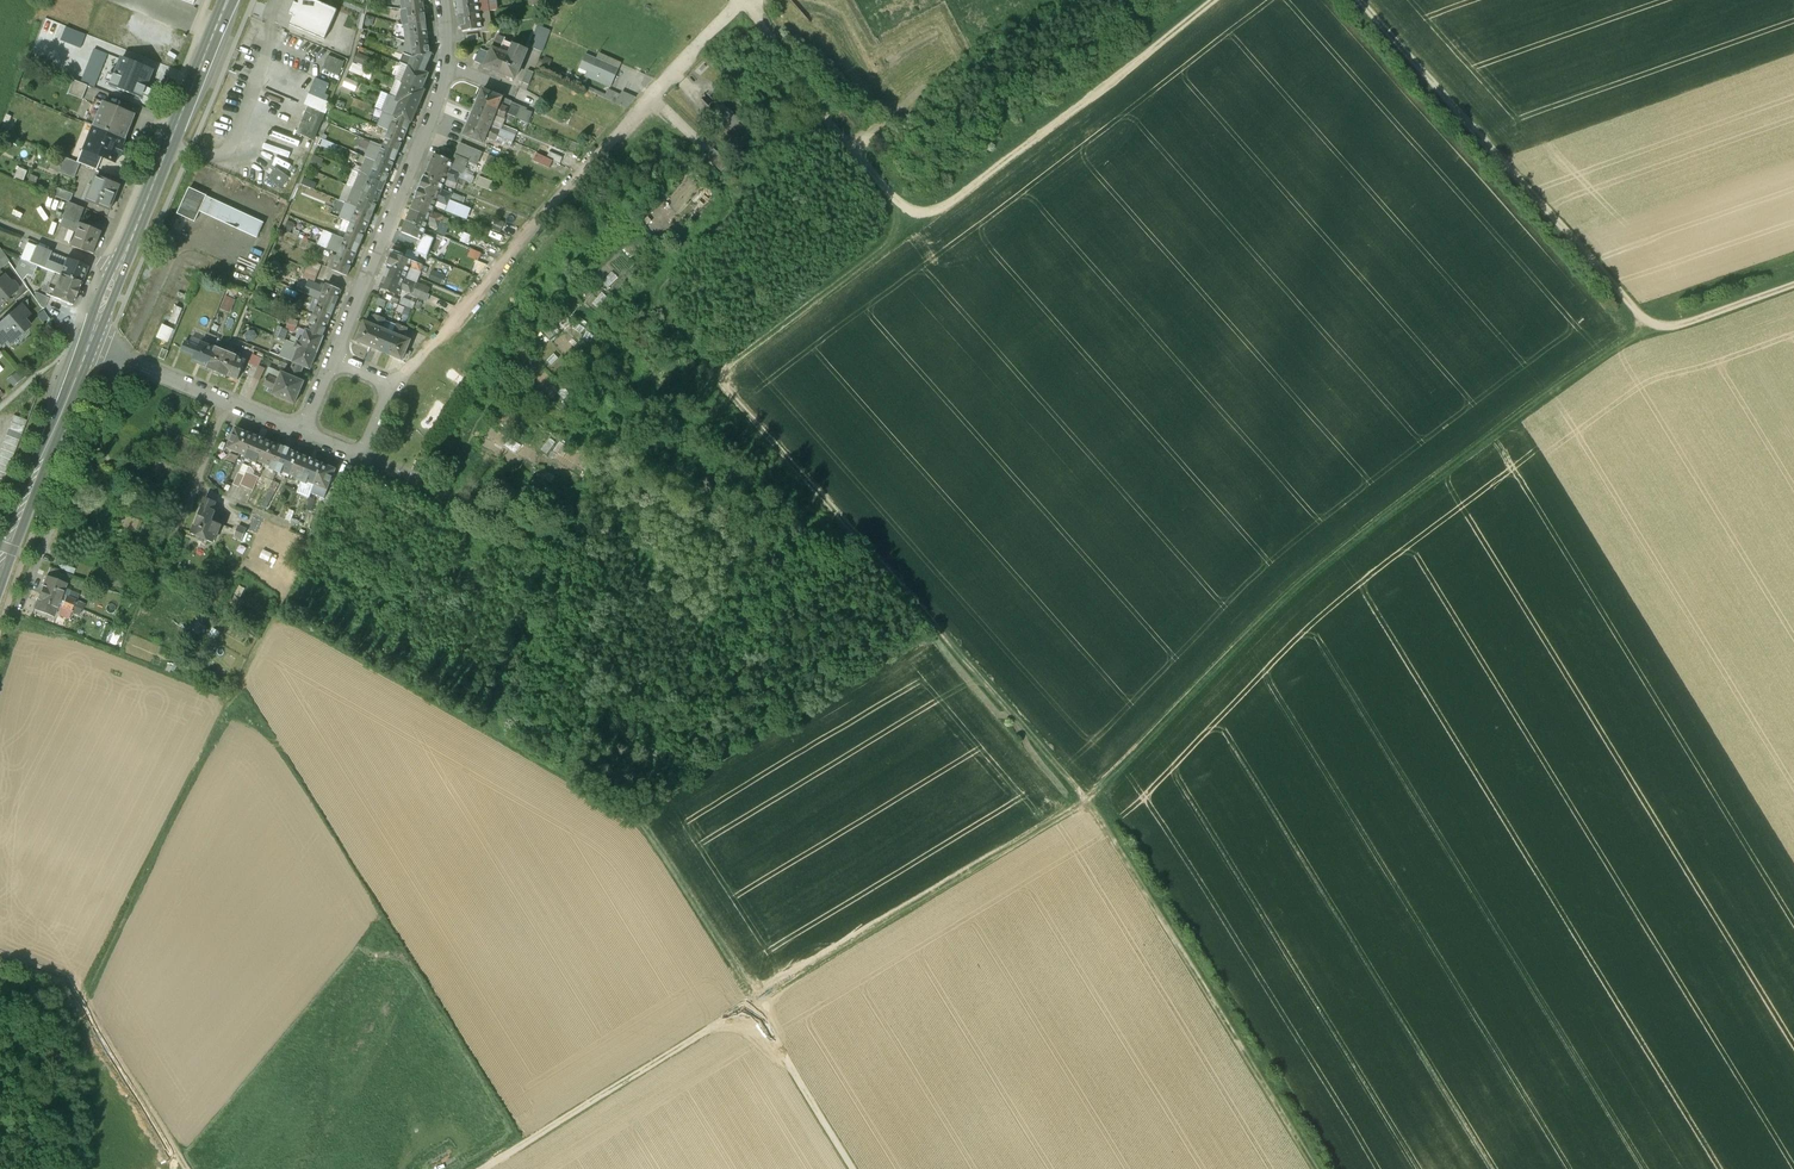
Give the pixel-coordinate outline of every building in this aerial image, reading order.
[(314,0),(300,0),(298,4),(294,2),(289,13),(293,15),(289,24),(324,40),(337,10),(314,0)] [(402,9),(423,7),(423,0),(401,0),(402,9)] [(457,0),(459,16),(479,13),(478,0),(460,0),(457,0)] [(402,9),(404,25),(409,25),(409,24),(425,22),(423,7),(402,9)] [(479,13),(459,16),(460,26),(462,26),(463,31),(481,29),(479,13)] [(425,22),(409,24),(409,25),(404,25),(406,41),(411,40),(427,38),(425,22)] [(61,40),(81,48),(86,35),(66,27),(61,40)] [(411,40),(406,41),(404,47),(400,46),(398,51),(404,53),(413,57),(413,56),(429,54),(429,53),(427,38),(411,40)] [(529,40),(525,50),(526,51),(532,53),(536,42),(529,40)] [(498,52),(491,49),(484,66),(499,73),(511,44),(503,41),(498,52)] [(525,50),(511,44),(499,73),(514,79),(526,51),(525,50)] [(94,49),(81,83),(88,86),(94,88),(108,54),(94,49)] [(479,49),(474,62),(481,65),(486,52),(479,49)] [(590,70),(587,76),(614,87),(625,60),(601,51),(599,56),(588,51),(582,67),(590,70)] [(429,54),(413,56),(413,57),(404,53),(400,63),(409,67),(423,73),(424,72),(431,54),(429,53),(429,54)] [(332,55),(327,67),(343,73),(348,61),(332,55)] [(122,57),(111,86),(142,98),(153,70),(122,57)] [(374,77),(376,68),(355,63),(353,72),(374,77)] [(423,73),(409,67),(402,83),(403,83),(421,90),(422,90),(428,74),(424,72),(423,73)] [(527,70),(522,82),(529,85),(533,72),(527,70)] [(329,84),(315,78),(308,94),(326,102),(328,96),(324,95),(329,84)] [(348,78),(347,86),(359,88),(360,79),(348,78)] [(81,83),(74,80),(68,94),(83,100),(88,86),(81,83)] [(421,90),(403,83),(397,98),(418,107),(424,91),(422,90),(421,90)] [(514,103),(497,95),(496,96),(487,92),(488,92),(482,89),(480,95),(481,95),(478,102),(512,116),(514,117),(515,117),(527,122),(530,112),(525,110),(526,108),(519,106),(518,108),(513,106),(514,103)] [(418,107),(397,98),(395,104),(398,106),(394,115),(395,116),(395,115),(410,122),(411,123),(418,107)] [(506,114),(478,102),(473,113),(492,120),(494,115),(504,119),(506,114)] [(135,115),(106,103),(96,127),(126,139),(126,138),(125,137),(130,125),(131,126),(135,115)] [(321,112),(307,106),(296,134),(310,139),(321,112)] [(492,120),(473,113),(469,123),(497,136),(499,131),(500,130),(490,126),(492,120)] [(410,122),(395,115),(395,116),(394,115),(391,114),(385,129),(389,130),(389,131),(404,137),(410,122)] [(497,136),(469,123),(464,135),(483,143),(485,137),(495,141),(497,136)] [(126,139),(96,127),(94,126),(85,150),(116,163),(126,139)] [(389,131),(383,128),(377,144),(383,146),(398,152),(404,137),(389,131)] [(481,152),(460,143),(456,153),(477,162),(481,152)] [(398,152),(383,146),(376,161),(391,168),(398,152)] [(729,164),(713,149),(706,157),(721,172),(729,164)] [(560,155),(549,151),(546,156),(558,161),(560,155)] [(553,160),(537,153),(533,160),(549,168),(553,160)] [(452,162),(434,154),(429,166),(448,173),(458,178),(460,173),(462,173),(467,161),(455,156),(452,162)] [(80,163),(66,158),(64,163),(55,159),(52,167),(60,171),(60,172),(74,178),(80,163)] [(391,168),(376,161),(376,162),(367,158),(360,173),(385,183),(391,168)] [(429,166),(425,176),(424,176),(444,184),(446,179),(456,183),(458,178),(448,173),(429,166)] [(25,179),(29,170),(23,167),(18,176),(25,179)] [(289,178),(275,168),(267,179),(281,189),(289,178)] [(360,173),(358,172),(354,171),(347,185),(354,188),(364,192),(379,198),(385,183),(360,173)] [(119,185),(97,176),(94,186),(96,187),(90,202),(107,209),(112,198),(114,199),(119,185)] [(444,184),(424,176),(424,177),(423,177),(419,187),(449,200),(451,194),(441,190),(444,184)] [(449,200),(419,187),(415,198),(434,206),(437,201),(447,205),(449,200)] [(73,194),(58,188),(55,196),(69,202),(73,194)] [(189,188),(177,214),(195,222),(199,212),(207,196),(189,188)] [(364,192),(354,188),(348,203),(357,208),(372,214),(379,198),(364,192)] [(207,196),(199,212),(257,238),(264,223),(207,196)] [(434,206),(415,198),(415,199),(411,210),(440,222),(442,216),(432,212),(434,206)] [(84,208),(69,202),(63,217),(78,223),(84,208)] [(372,214),(357,208),(353,206),(348,217),(353,219),(351,223),(366,229),(372,214)] [(440,222),(411,210),(407,221),(425,228),(427,224),(437,228),(440,222)] [(351,223),(347,221),(340,236),(345,238),(360,245),(366,229),(351,223)] [(425,228),(407,221),(402,233),(413,237),(424,242),(431,245),(433,239),(423,234),(425,228)] [(101,231),(82,224),(73,246),(92,253),(101,231)] [(345,238),(345,239),(334,234),(328,249),(339,253),(338,254),(353,260),(360,245),(345,238)] [(486,243),(470,236),(468,241),(473,243),(484,248),(486,243)] [(424,242),(413,237),(410,243),(421,248),(424,242)] [(410,243),(408,249),(420,254),(422,248),(421,248),(410,243)] [(86,266),(63,257),(61,260),(64,261),(62,267),(46,261),(49,252),(34,246),(28,262),(79,282),(86,266)] [(426,250),(422,248),(420,254),(417,260),(421,262),(426,250)] [(0,249),(0,269),(9,261),(0,249)] [(408,249),(405,255),(417,260),(420,254),(408,249)] [(465,261),(483,270),(488,258),(470,250),(465,261)] [(422,265),(392,253),(388,264),(407,273),(410,267),(420,271),(422,265)] [(353,260),(338,254),(337,256),(333,254),(328,267),(332,269),(332,270),(347,276),(353,260)] [(28,262),(20,259),(14,269),(21,279),(26,274),(31,276),(29,281),(42,286),(40,290),(47,292),(46,293),(71,304),(74,297),(75,297),(79,289),(77,289),(79,282),(28,262)] [(321,265),(310,260),(307,266),(319,271),(321,265)] [(407,273),(388,264),(388,265),(388,266),(384,276),(413,288),(415,283),(405,278),(407,273)] [(319,271),(307,266),(305,272),(316,277),(319,271)] [(606,281),(612,287),(623,276),(617,270),(606,281)] [(444,276),(433,271),(430,279),(441,284),(444,276)] [(316,277),(305,272),(303,278),(314,283),(316,277)] [(16,290),(16,287),(12,282),(9,282),(4,276),(0,279),(0,304),(16,290)] [(413,288),(384,276),(379,287),(398,295),(401,289),(411,293),(413,288)] [(454,280),(445,276),(442,284),(451,288),(454,280)] [(341,290),(326,284),(325,287),(319,285),(314,297),(334,306),(341,290)] [(443,292),(432,287),(429,295),(440,299),(443,292)] [(429,295),(413,288),(411,293),(410,294),(426,301),(429,295)] [(47,296),(35,291),(33,296),(40,305),(42,307),(47,296)] [(228,293),(222,307),(233,312),(239,298),(228,293)] [(173,342),(188,303),(174,297),(158,336),(173,342)] [(334,306),(314,297),(307,313),(314,315),(313,315),(328,322),(334,306)] [(27,299),(20,306),(28,315),(27,299)] [(0,323),(0,333),(3,336),(2,339),(5,342),(7,345),(29,326),(28,315),(20,306),(0,323)] [(370,325),(364,322),(356,341),(368,345),(376,327),(380,317),(374,314),(370,325)] [(328,322),(313,315),(307,330),(307,331),(322,337),(328,322)] [(380,317),(376,327),(368,345),(379,350),(387,331),(381,329),(385,319),(380,317)] [(387,331),(379,350),(390,354),(402,326),(397,323),(393,334),(387,331)] [(402,326),(390,354),(402,359),(409,341),(403,338),(407,328),(402,326)] [(322,337),(307,331),(307,330),(306,330),(306,331),(299,328),(295,337),(299,338),(296,344),(316,353),(323,337),(322,337)] [(215,348),(200,342),(198,347),(185,341),(181,351),(194,356),(193,361),(208,367),(216,348),(215,348)] [(316,353),(296,344),(295,347),(299,349),(293,362),(294,362),(303,366),(310,369),(316,353)] [(236,356),(216,347),(215,348),(216,348),(208,367),(207,368),(228,377),(228,376),(238,380),(246,361),(236,357),(236,356)] [(168,351),(162,349),(159,358),(165,360),(168,351)] [(262,359),(253,355),(249,363),(258,367),(262,359)] [(258,367),(252,364),(247,375),(253,378),(258,367)] [(265,369),(259,366),(253,378),(259,380),(265,369)] [(292,366),(288,375),(281,372),(278,380),(273,378),(267,376),(263,385),(274,390),(272,394),(294,404),(303,382),(298,379),(302,370),(292,366)] [(0,450),(0,489),(26,421),(13,415),(0,450)] [(248,433),(235,428),(226,448),(239,454),(248,433)] [(260,438),(248,433),(239,454),(246,457),(245,459),(251,461),(260,438)] [(550,436),(544,450),(551,453),(557,439),(550,436)] [(273,443),(260,438),(251,461),(256,464),(257,461),(264,464),(273,443)] [(273,443),(264,464),(271,467),(270,469),(276,472),(286,448),(283,446),(282,446),(282,447),(273,443)] [(286,448),(276,472),(281,474),(282,472),(289,475),(298,454),(290,450),(289,449),(290,449),(289,449),(286,448)] [(298,454),(289,475),(296,477),(295,480),(301,482),(310,459),(298,454)] [(533,473),(538,464),(528,458),(523,468),(533,473)] [(323,464),(310,459),(301,482),(307,484),(307,482),(314,485),(323,464)] [(481,464),(477,472),(501,483),(511,462),(504,459),(498,471),(481,464)] [(234,465),(228,463),(225,469),(231,472),(234,465)] [(336,469),(323,464),(314,485),(327,490),(336,469)] [(259,477),(246,472),(244,476),(240,485),(253,490),(259,477)] [(244,476),(238,473),(233,484),(239,487),(240,485),(244,476)] [(279,484),(272,481),(268,490),(274,493),(279,484)] [(336,494),(329,492),(324,503),(330,506),(336,494)] [(205,498),(191,534),(212,542),(215,534),(217,535),(221,524),(212,521),(213,518),(215,511),(212,510),(215,501),(205,498)] [(225,515),(215,511),(213,518),(212,521),(221,524),(222,523),(224,524),(227,517),(225,517),(225,515)] [(238,526),(234,536),(242,539),(246,529),(238,526)] [(47,576),(34,609),(53,617),(58,606),(71,611),(76,600),(62,594),(66,583),(47,576)]
